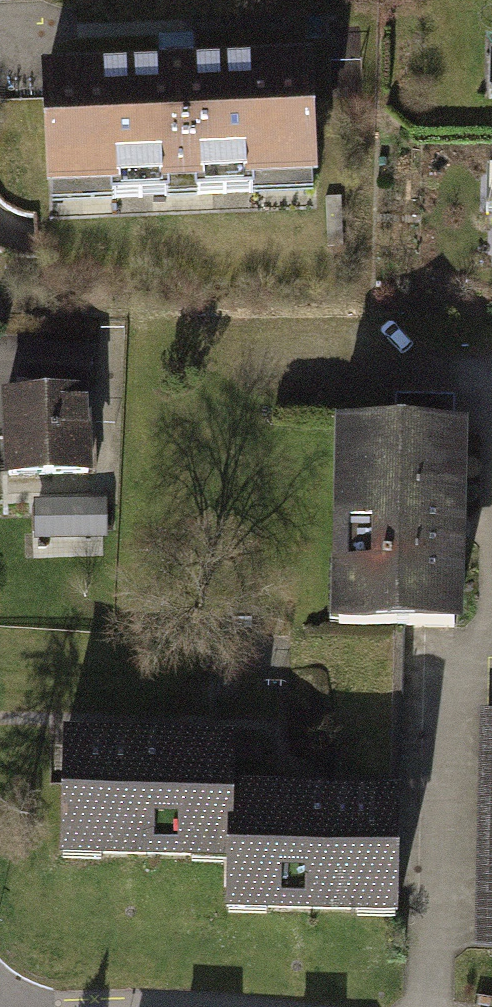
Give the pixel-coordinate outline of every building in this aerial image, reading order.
[(184,74),(46,81),(53,223),(316,210),(309,68),(184,74)] [(28,341),(26,380),(91,379),(93,346),(28,341)] [(26,380),(4,380),(5,470),(92,470),(91,379),(26,380)] [(465,418),(334,418),(333,619),(391,620),(463,619),(465,418)] [(104,497),(35,499),(36,537),(105,535),(104,497)] [(389,772),(391,620),(333,619),(331,771),(389,772)] [(478,720),(472,950),(491,950),(491,720),(478,720)] [(57,854),(226,858),(228,781),(230,733),(60,729),(57,854)] [(320,784),(228,781),(226,858),(224,909),(394,914),(397,786),(320,784)]
